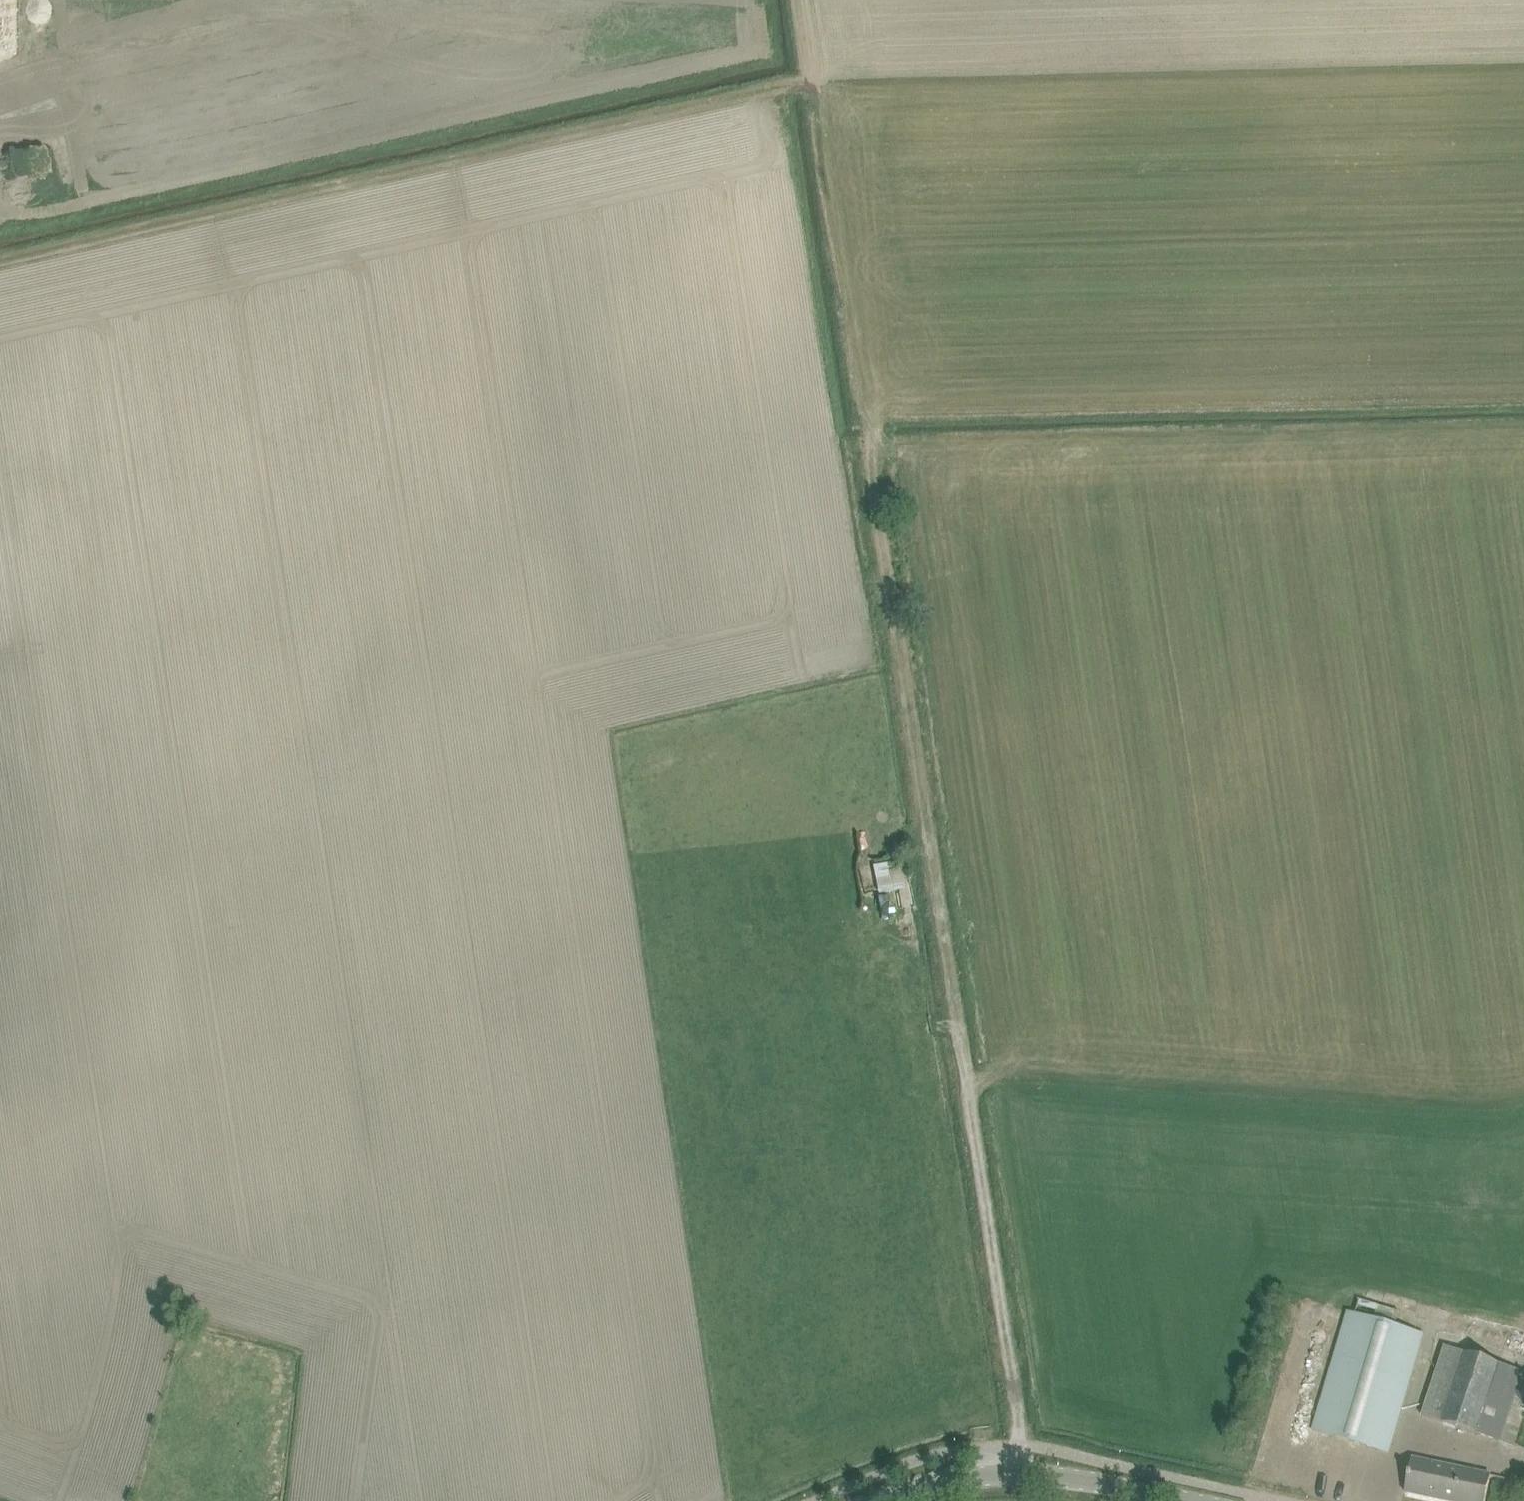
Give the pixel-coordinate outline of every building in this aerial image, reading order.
[(877,878),(892,877),(891,862),(876,864),(877,878)] [(1347,1311),(1318,1411),(1313,1430),(1390,1452),(1424,1334),(1391,1324),(1395,1310),(1378,1305),(1378,1304),(1359,1298),(1355,1314),(1347,1311)] [(1465,1352),(1441,1422),(1500,1442),(1523,1372),(1465,1352)] [(1409,1472),(1405,1491),(1451,1500),(1485,1500),(1491,1475),(1412,1458),(1409,1472)]
